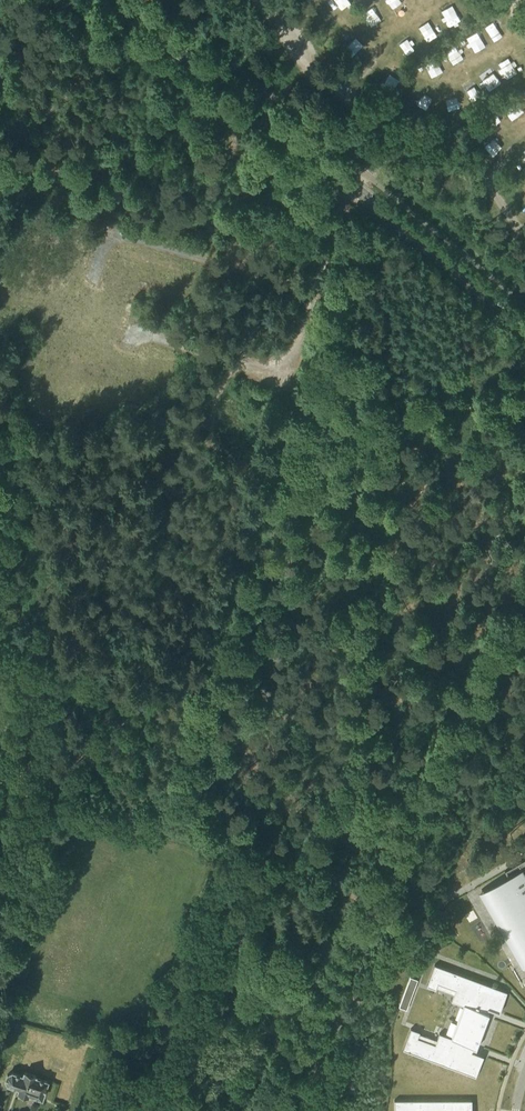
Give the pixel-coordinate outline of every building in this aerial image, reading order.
[(86,52),(94,44),(88,38),(80,47),(86,52)] [(486,890),(493,903),(496,909),(510,933),(516,942),(511,945),(524,967),(524,966),(524,862),(519,865),(508,872),(506,870),(505,871),(509,877),(486,890)] [(411,1029),(403,1050),(476,1077),(484,1056),(475,1052),(472,1051),(474,1047),(476,1048),(489,1014),(486,1013),(488,1009),(490,1010),(499,1013),(507,992),(435,965),(427,986),(436,989),(436,987),(438,983),(456,990),(454,994),(451,1001),(464,1006),(452,1038),(439,1033),(437,1041),(435,1045),(417,1038),(419,1034),(420,1032),(411,1029)] [(23,1076),(12,1072),(11,1073),(7,1075),(6,1080),(7,1083),(8,1083),(8,1084),(19,1088),(18,1092),(29,1095),(30,1094),(42,1098),(48,1081),(35,1077),(36,1076),(24,1072),(23,1076)] [(394,1100),(394,1110),(472,1110),(472,1100),(394,1100)]
